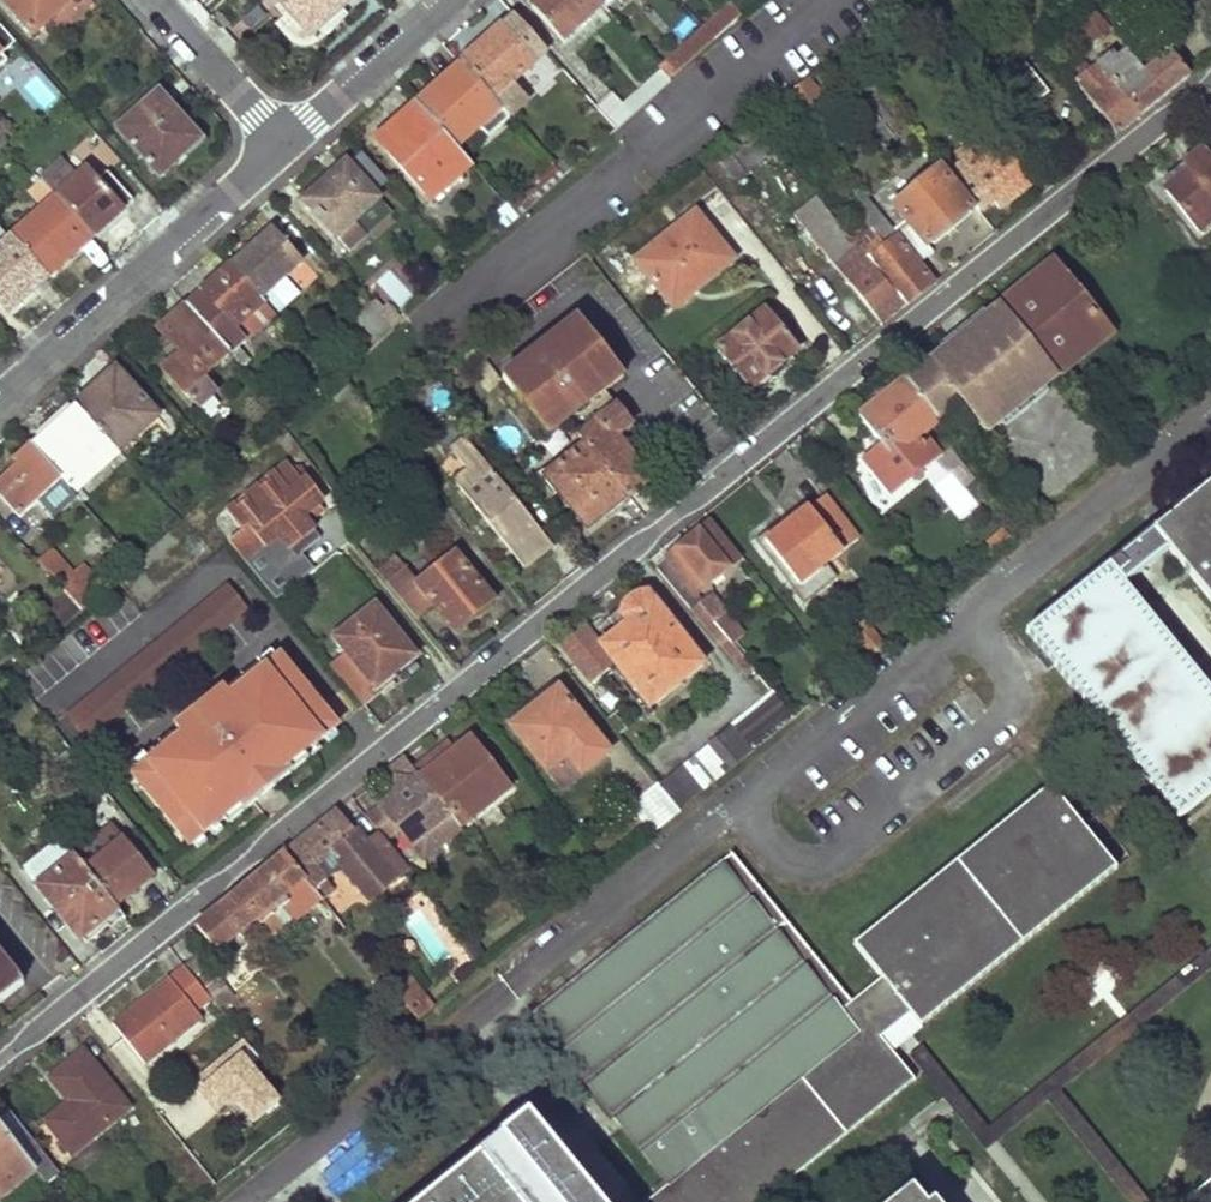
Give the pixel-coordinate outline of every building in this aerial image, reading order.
[(35,39),(78,0),(0,0),(0,1),(35,39)] [(359,0),(278,0),(320,48),(345,28),(339,21),(361,2),(359,0)] [(529,2),(564,41),(603,6),(597,0),(530,0),(529,2)] [(733,9),(706,33),(715,43),(742,18),(733,9)] [(1075,27),(1071,22),(1064,28),(1082,50),(1106,31),(1091,14),(1075,27)] [(0,26),(0,53),(3,55),(16,43),(0,26)] [(462,63),(495,101),(535,64),(502,27),(462,63)] [(663,75),(670,82),(715,43),(706,33),(661,72),(663,75)] [(1079,149),(1086,157),(1189,75),(1170,51),(1142,73),(1125,52),(1116,60),(1111,54),(1103,61),(1098,56),(1093,61),(1096,64),(1075,82),(1110,123),(1079,149)] [(1051,91),(1028,62),(1011,77),(1034,105),(1051,91)] [(417,102),(465,157),(509,117),(495,101),(462,63),(417,102)] [(42,113),(61,95),(36,70),(17,89),(42,113)] [(623,111),(630,118),(670,82),(663,75),(623,111)] [(822,108),(802,85),(788,97),(805,120),(822,108)] [(118,132),(161,178),(201,141),(159,96),(118,132)] [(610,96),(595,107),(617,131),(630,118),(623,111),(610,96)] [(465,157),(417,102),(382,135),(407,163),(403,167),(434,202),(472,166),(465,157)] [(1030,182),(987,130),(956,156),(999,207),(1030,182)] [(751,170),(727,141),(708,156),(732,184),(751,170)] [(1202,149),(1186,163),(1192,170),(1167,189),(1201,228),(1210,220),(1210,159),(1202,149)] [(40,179),(93,238),(133,202),(108,173),(96,183),(87,172),(76,181),(61,163),(40,179)] [(392,214),(346,164),(305,200),(351,251),(392,214)] [(893,231),(918,262),(934,251),(928,244),(971,208),(935,164),(929,168),(933,172),(893,206),(905,221),(893,231)] [(562,180),(550,166),(506,205),(518,219),(562,180)] [(11,238),(48,279),(93,238),(40,179),(27,191),(43,209),(11,238)] [(857,247),(904,305),(933,281),(918,262),(893,231),(866,198),(850,211),(866,231),(853,243),(857,247)] [(882,323),(904,305),(857,247),(852,252),(814,206),(795,222),(882,323)] [(694,291),(730,260),(693,216),(635,265),(665,303),(689,284),(694,291)] [(272,231),(233,266),(263,300),(303,264),(272,231)] [(8,315),(48,279),(11,238),(0,248),(0,306),(8,315)] [(1054,263),(1002,305),(1059,373),(1111,333),(1054,263)] [(233,266),(188,306),(231,355),(233,357),(247,344),(235,330),(266,304),(263,300),(233,266)] [(392,332),(368,304),(354,316),(376,344),(392,332)] [(1002,305),(909,382),(942,421),(962,405),(988,433),(1059,373),(1002,305)] [(231,355),(188,306),(161,330),(184,356),(165,372),(199,408),(219,393),(206,378),(231,355)] [(750,388),(794,352),(763,314),(718,351),(750,388)] [(595,423),(614,407),(603,394),(622,379),(575,321),(503,383),(550,439),(566,424),(584,410),(595,423)] [(118,372),(78,408),(116,452),(127,463),(146,447),(139,439),(160,419),(118,372)] [(909,382),(907,379),(862,417),(884,443),(865,460),(897,497),(947,455),(929,433),(942,421),(909,382)] [(582,444),(629,496),(648,481),(614,438),(628,425),(614,407),(595,423),(584,410),(566,424),(582,444)] [(37,452),(62,482),(72,493),(116,452),(78,408),(33,448),(37,452)] [(508,496),(463,442),(450,453),(467,473),(454,486),(522,568),(549,546),(536,529),(526,530),(527,519),(516,507),(507,501),(508,496)] [(544,476),(588,528),(629,496),(582,444),(544,476)] [(37,452),(0,484),(0,492),(22,517),(62,482),(37,452)] [(224,517),(237,534),(298,485),(285,469),(224,517)] [(263,548),(294,522),(321,500),(305,479),(298,485),(237,534),(227,542),(245,563),(263,548)] [(1151,531),(1210,607),(1210,484),(1151,531)] [(948,502),(961,519),(975,508),(962,491),(948,502)] [(861,540),(826,496),(771,542),(817,602),(845,581),(832,564),(861,540)] [(1031,506),(1022,514),(1030,524),(1040,516),(1031,506)] [(263,548),(280,569),(311,543),(294,522),(263,548)] [(740,557),(711,522),(657,566),(691,608),(699,601),(733,643),(746,632),(712,591),(702,598),(698,592),(740,557)] [(1014,537),(1006,527),(991,539),(998,549),(1014,537)] [(52,548),(36,563),(80,611),(105,588),(82,563),(73,571),(52,548)] [(491,601),(452,557),(418,585),(404,571),(387,586),(417,620),(433,606),(455,632),(491,601)] [(264,585),(274,598),(301,577),(290,563),(264,585)] [(80,612),(57,586),(42,601),(55,616),(44,626),(53,636),(80,612)] [(245,612),(225,587),(63,718),(82,743),(245,612)] [(706,664),(647,592),(621,614),(623,616),(614,624),(618,630),(602,643),(587,624),(561,646),(592,684),(616,665),(652,708),(706,664)] [(762,676),(733,643),(699,601),(691,608),(753,684),(762,676)] [(340,677),(364,705),(378,694),(374,689),(413,657),(373,607),(333,640),(354,666),(340,677)] [(889,645),(868,621),(851,636),(863,650),(867,647),(875,656),(889,645)] [(335,731),(277,660),(231,699),(222,688),(172,728),(181,739),(132,778),(188,848),(335,731)] [(795,716),(773,690),(660,783),(661,784),(681,809),(795,716)] [(612,755),(560,691),(534,712),(528,705),(508,721),(566,790),(612,755)] [(414,767),(461,827),(512,786),(475,737),(458,749),(451,740),(414,767)] [(414,767),(405,755),(389,768),(404,786),(381,804),(423,856),(461,827),(414,767)] [(681,809),(661,784),(634,807),(655,833),(683,811),(681,809)] [(650,1201),(754,1201),(901,1085),(868,1044),(890,1026),(900,1018),(911,1031),(1107,874),(1074,834),(1041,793),(846,949),(876,987),(846,1011),(724,860),(528,1017),(585,1089),(666,1189),(650,1201)] [(339,809),(285,852),(324,900),(337,890),(320,868),(340,851),(349,862),(350,872),(374,901),(399,882),(339,809)] [(112,826),(74,857),(114,907),(154,876),(112,826)] [(324,900),(285,852),(251,880),(196,925),(216,951),(256,919),(267,931),(281,920),(277,916),(288,909),(297,921),(324,900)] [(114,907),(74,857),(38,886),(80,940),(117,910),(114,907)] [(434,975),(465,959),(434,900),(404,916),(434,975)] [(553,916),(544,904),(531,915),(540,926),(553,916)] [(0,951),(0,1001),(25,981),(0,951)] [(226,986),(200,953),(115,1021),(144,1060),(205,1014),(200,1009),(226,986)] [(409,977),(395,988),(407,1003),(421,1020),(436,1009),(409,977)] [(407,1003),(395,988),(374,1006),(387,1021),(407,1003)] [(223,1055),(214,1044),(203,1053),(211,1064),(223,1055)] [(135,1109),(85,1047),(50,1076),(69,1099),(47,1117),(76,1155),(135,1109)] [(10,1112),(0,1120),(0,1194),(32,1168),(44,1182),(59,1171),(10,1112)] [(526,1121),(420,1201),(419,1201),(593,1201),(526,1121)] [(898,1201),(918,1201),(910,1192),(898,1201)] [(1200,1201),(1210,1201),(1210,1193),(1200,1201)]
